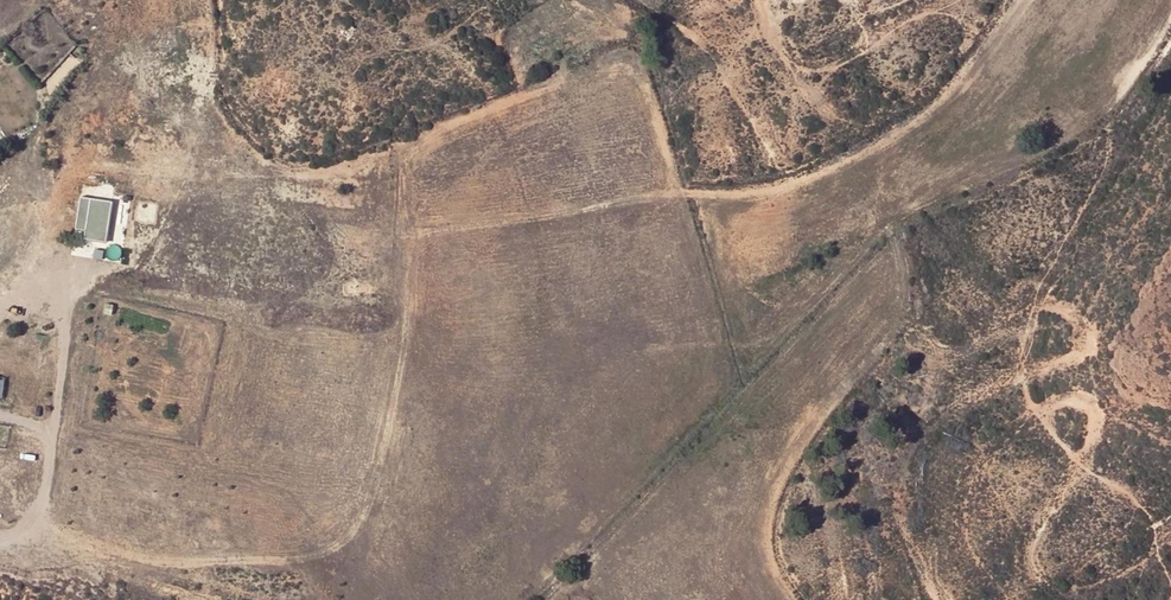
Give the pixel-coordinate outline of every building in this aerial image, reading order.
[(86,229),(86,239),(110,240),(111,198),(79,197),(78,229),(86,229)]
